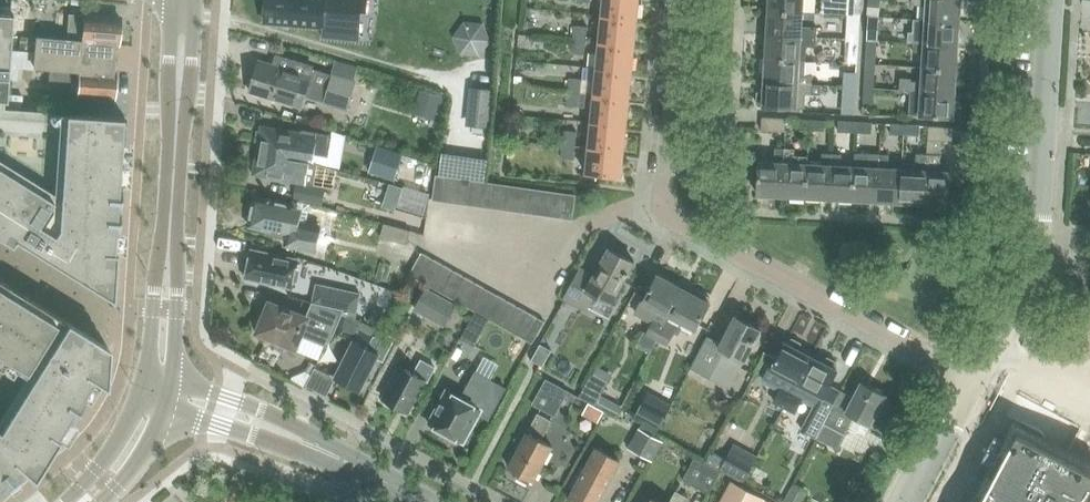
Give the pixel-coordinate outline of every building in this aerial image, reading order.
[(265,22),(323,27),(322,37),(357,40),(359,11),(364,12),(365,0),(267,0),(265,22)] [(601,16),(636,20),(638,0),(603,0),(601,16)] [(768,11),(802,13),(803,0),(769,0),(768,11)] [(849,9),(860,9),(861,0),(850,0),(849,9)] [(869,17),(879,17),(880,0),(870,0),(869,17)] [(910,4),(926,5),(926,8),(925,20),(959,22),(961,0),(910,0),(910,4)] [(124,117),(19,110),(3,109),(4,94),(10,8),(0,8),(0,451),(23,471),(33,480),(94,380),(106,388),(108,359),(108,348),(112,300),(124,117)] [(768,11),(767,34),(801,36),(817,37),(818,28),(801,27),(802,13),(768,11)] [(82,41),(117,44),(118,41),(121,39),(121,33),(118,30),(120,17),(85,14),(85,15),(68,14),(67,30),(83,31),(82,41)] [(601,16),(599,42),(634,46),(636,20),(601,16)] [(869,17),(868,41),(877,41),(879,17),(869,17)] [(908,43),(913,44),(958,46),(959,22),(925,20),(914,19),(913,34),(909,34),(908,43)] [(477,54),(487,40),(481,24),(464,23),(454,36),(461,52),(477,54)] [(575,25),(573,40),(585,41),(587,26),(575,25)] [(849,27),(848,39),(858,40),(859,28),(849,27)] [(767,34),(765,58),(799,60),(806,61),(807,46),(817,47),(817,37),(801,36),(767,34)] [(20,37),(19,51),(35,52),(36,38),(20,37)] [(33,66),(50,68),(115,73),(117,44),(82,41),(36,37),(36,38),(33,66)] [(858,40),(848,39),(847,56),(857,56),(858,40)] [(573,40),(572,53),(584,55),(585,41),(573,40)] [(877,41),(868,41),(867,57),(877,57),(877,41)] [(634,46),(599,42),(596,68),(631,72),(634,46)] [(923,54),(922,67),(957,69),(958,46),(913,44),(913,53),(923,54)] [(260,60),(251,90),(301,106),(305,94),(347,107),(355,82),(333,75),(312,68),(314,63),(275,51),(271,63),(260,60)] [(20,52),(7,52),(6,66),(19,67),(20,52)] [(765,58),(764,82),(798,84),(813,85),(813,84),(813,75),(805,74),(806,61),(799,60),(765,58)] [(899,78),(898,90),(955,93),(957,69),(922,67),(921,82),(910,81),(910,78),(899,78)] [(115,73),(50,68),(49,81),(72,83),(71,95),(78,96),(78,97),(113,100),(114,87),(117,85),(118,78),(115,76),(115,73)] [(595,80),(594,94),(629,97),(631,72),(596,68),(595,80)] [(846,74),(845,87),(855,87),(856,75),(846,74)] [(866,76),(865,88),(875,88),(875,76),(866,76)] [(569,77),(568,92),(581,93),(594,94),(595,80),(582,79),(569,77)] [(757,94),(756,104),(759,106),(762,106),(796,109),(805,109),(806,94),(821,95),(821,85),(813,84),(813,85),(798,84),(764,82),(763,91),(760,91),(757,94)] [(855,87),(845,87),(844,103),(854,103),(855,87)] [(875,88),(865,88),(864,104),(874,104),(875,88)] [(421,90),(413,113),(439,121),(446,98),(421,90)] [(898,90),(909,91),(908,115),(932,116),(954,118),(960,118),(961,105),(958,101),(955,101),(955,93),(898,90)] [(568,92),(567,106),(592,108),(591,121),(626,124),(629,97),(594,94),(581,93),(568,92)] [(470,93),(467,122),(491,125),(494,95),(470,93)] [(4,94),(3,109),(19,110),(20,95),(4,94)] [(786,118),(762,116),(761,130),(785,131),(786,118)] [(795,118),(795,129),(809,130),(810,119),(795,118)] [(810,119),(809,130),(823,130),(824,120),(810,119)] [(591,121),(588,147),(623,150),(626,124),(591,121)] [(838,121),(837,131),(857,132),(857,122),(838,121)] [(857,122),(857,132),(870,133),(871,123),(857,122)] [(891,124),(890,134),(904,135),(905,125),(891,124)] [(905,125),(904,135),(918,136),(919,126),(905,125)] [(261,126),(258,147),(300,154),(301,148),(312,149),(312,153),(329,155),(332,134),(303,129),(303,132),(261,126)] [(927,154),(924,205),(949,206),(951,171),(940,171),(942,140),(952,141),(953,127),(929,126),(928,154),(927,154)] [(564,131),(561,158),(574,159),(576,132),(564,131)] [(378,145),(369,170),(394,179),(403,154),(378,145)] [(300,154),(258,147),(253,174),(296,181),(296,180),(313,183),(316,162),(299,160),(300,154)] [(623,150),(588,147),(585,174),(620,177),(623,150)] [(759,161),(757,195),(782,197),(785,149),(775,148),(775,162),(759,161)] [(785,149),(782,197),(806,198),(808,163),(808,158),(795,157),(795,149),(785,149)] [(853,201),(877,202),(879,154),(857,152),(856,166),(855,166),(853,201)] [(806,198),(829,199),(832,153),(823,153),(822,164),(808,163),(806,198)] [(829,199),(853,201),(855,166),(842,166),(842,154),(832,153),(829,199)] [(901,203),(924,205),(927,154),(918,153),(918,163),(903,163),(903,169),(902,169),(901,203)] [(879,154),(877,202),(901,203),(902,169),(889,168),(889,155),(879,154)] [(433,200),(445,201),(448,177),(436,176),(433,200)] [(445,201),(457,203),(461,179),(448,177),(445,201)] [(457,203),(469,205),(473,181),(461,179),(457,203)] [(469,205),(482,206),(485,182),(473,181),(469,205)] [(389,182),(383,200),(398,205),(403,187),(389,182)] [(482,206),(494,208),(497,184),(485,182),(482,206)] [(296,198),(322,203),(325,187),(299,183),(296,198)] [(494,208),(506,210),(509,186),(497,184),(494,208)] [(506,210),(518,212),(521,188),(509,186),(506,210)] [(518,212),(530,213),(534,189),(521,188),(518,212)] [(530,213),(542,215),(546,191),(534,189),(530,213)] [(542,215),(555,217),(558,193),(546,191),(542,215)] [(558,193),(555,217),(573,219),(576,195),(558,193)] [(292,204),(256,196),(255,202),(252,203),(251,209),(252,211),(249,225),(268,229),(268,232),(299,239),(297,246),(315,250),(320,226),(306,223),(311,204),(293,199),(292,204)] [(393,239),(407,243),(411,229),(384,222),(381,235),(393,239)] [(393,239),(391,247),(405,251),(407,243),(393,239)] [(580,268),(564,299),(565,300),(576,306),(585,311),(594,294),(611,303),(634,261),(609,247),(594,275),(580,268)] [(252,250),(247,277),(279,284),(292,287),(295,275),(298,259),(252,250)] [(410,273),(420,279),(432,257),(423,252),(410,273)] [(420,279),(430,285),(442,263),(432,257),(420,279)] [(430,285),(439,290),(452,268),(442,263),(430,285)] [(439,290),(449,296),(462,274),(452,268),(439,290)] [(449,296),(459,301),(471,279),(462,274),(449,296)] [(659,275),(637,315),(653,323),(648,333),(645,331),(638,345),(651,352),(657,340),(685,288),(659,275)] [(459,301),(469,307),(481,285),(471,279),(459,301)] [(343,309),(341,313),(354,319),(360,293),(315,283),(311,302),(314,303),(343,309)] [(469,307),(476,311),(478,312),(491,290),(481,285),(469,307)] [(685,288),(657,340),(667,345),(674,333),(677,334),(683,322),(696,329),(710,302),(708,300),(710,297),(698,290),(696,294),(685,288)] [(443,324),(454,305),(425,289),(414,308),(443,324)] [(491,290),(478,312),(488,317),(501,296),(491,290)] [(501,296),(488,317),(490,318),(498,323),(510,301),(501,296)] [(520,307),(510,301),(498,323),(508,329),(520,307)] [(334,334),(341,313),(343,309),(314,303),(307,319),(270,303),(259,332),(296,347),(303,332),(314,337),(319,328),(334,334)] [(520,307),(508,329),(518,334),(533,343),(545,321),(530,312),(520,307)] [(367,324),(378,328),(384,314),(373,309),(367,324)] [(478,312),(476,311),(461,338),(474,346),(490,318),(488,317),(478,312)] [(341,313),(334,334),(353,342),(335,377),(360,390),(380,354),(368,347),(373,336),(376,337),(380,329),(378,328),(367,324),(363,322),(354,319),(341,313)] [(691,369),(729,387),(760,328),(736,316),(720,344),(708,337),(691,369)] [(785,342),(764,383),(780,391),(775,402),(784,407),(811,356),(799,349),(801,346),(800,342),(792,338),(789,339),(787,343),(785,342)] [(543,365),(552,350),(541,344),(532,359),(543,365)] [(811,356),(784,407),(794,412),(801,398),(806,389),(822,397),(817,406),(804,430),(817,437),(841,391),(828,384),(836,369),(835,368),(837,364),(836,361),(828,357),(824,358),(822,361),(811,356)] [(383,398),(408,412),(427,381),(428,382),(436,368),(422,360),(414,374),(401,366),(383,398)] [(316,365),(309,361),(304,371),(311,375),(316,365)] [(477,373),(462,399),(447,390),(429,423),(463,442),(479,413),(488,419),(505,388),(491,381),(490,380),(477,373)] [(592,373),(580,397),(588,401),(603,409),(617,417),(622,407),(601,396),(609,382),(592,373)] [(545,376),(532,400),(554,412),(567,388),(545,376)] [(841,391),(817,437),(839,449),(856,416),(871,424),(877,413),(881,415),(885,413),(891,403),(889,398),(886,396),(887,395),(862,382),(854,398),(841,391)] [(642,399),(634,415),(657,428),(666,412),(642,399)] [(581,413),(597,422),(603,409),(588,401),(581,413)] [(509,467),(519,473),(517,477),(528,483),(530,479),(534,481),(553,447),(541,440),(552,421),(537,413),(509,467)] [(644,422),(629,449),(652,462),(663,441),(654,436),(658,430),(644,422)] [(980,501),(1088,501),(1089,498),(1089,472),(1016,434),(980,501)] [(569,500),(573,501),(599,501),(611,479),(620,461),(597,449),(588,466),(586,469),(582,466),(571,487),(575,489),(569,500)] [(22,471),(23,471),(0,451),(0,490),(22,471)] [(713,452),(707,464),(719,470),(725,458),(713,452)] [(725,458),(719,470),(721,471),(742,482),(749,469),(726,456),(725,458)] [(694,457),(683,479),(709,493),(721,471),(719,470),(707,464),(694,457)] [(721,501),(769,501),(732,482),(721,501)] [(794,486),(785,501),(804,501),(809,494),(794,486)] [(671,501),(687,501),(688,499),(676,493),(671,501)]
